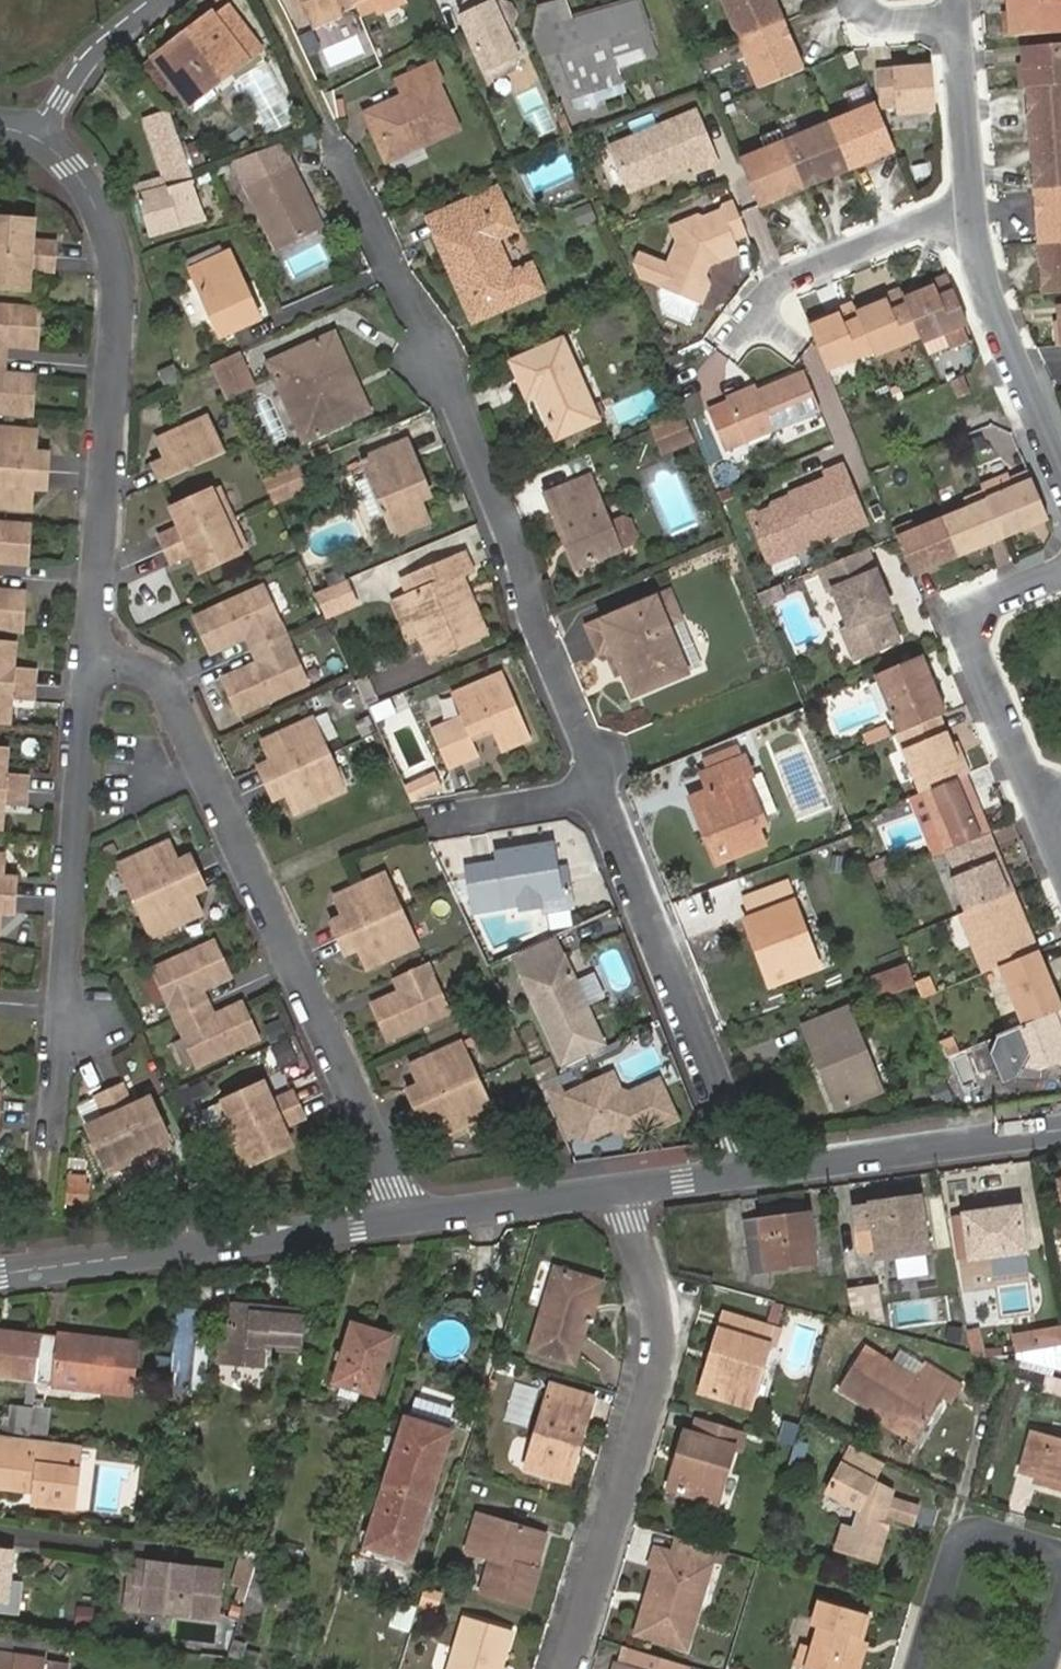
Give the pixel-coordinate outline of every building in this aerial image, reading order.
[(313,28),(343,15),(341,11),(356,5),(354,0),(301,0),(313,28)] [(356,5),(361,17),(375,11),(377,15),(407,2),(406,0),(354,0),(356,5)] [(737,52),(769,39),(761,19),(774,13),(768,0),(730,0),(719,5),(737,52)] [(1017,39),(1060,36),(1060,0),(1013,0),(1014,16),(1017,39)] [(464,22),(464,23),(470,25),(473,33),(471,37),(490,77),(491,77),(501,81),(517,72),(521,62),(510,37),(504,25),(516,19),(513,10),(504,7),(498,11),(495,6),(482,1),(469,7),(464,22)] [(539,8),(535,39),(559,101),(660,70),(641,8),(576,27),(568,1),(539,8)] [(214,18),(151,59),(170,87),(176,96),(221,67),(226,73),(253,55),(244,40),(246,37),(228,9),(214,18)] [(148,54),(151,59),(214,18),(210,13),(148,54)] [(761,19),(769,39),(783,34),(774,13),(761,19)] [(1007,16),(1010,40),(1017,39),(1014,16),(1007,16)] [(470,25),(464,23),(471,37),(473,33),(470,25)] [(737,52),(756,99),(766,95),(794,83),(785,61),(793,58),(783,34),(769,39),(737,52)] [(1031,90),(1060,88),(1060,48),(1027,50),(1029,66),(1031,90)] [(794,83),(802,80),(793,58),(785,61),(794,83)] [(151,59),(135,71),(158,97),(170,87),(151,59)] [(368,112),(388,155),(417,143),(422,154),(459,138),(436,86),(442,84),(434,66),(397,83),(404,97),(368,112)] [(1021,67),(1024,90),(1031,90),(1029,66),(1021,67)] [(180,102),(226,73),(221,67),(176,96),(180,102)] [(941,116),(938,70),(910,72),(910,78),(897,80),(897,73),(877,74),(881,112),(897,110),(899,119),(941,116)] [(255,80),(272,121),(290,114),(274,73),(255,80)] [(534,136),(554,130),(542,86),(522,91),(534,136)] [(1048,139),(1060,138),(1060,88),(1031,90),(1033,119),(1047,119),(1048,139)] [(872,165),(895,156),(877,110),(832,128),(845,160),(866,151),(872,165)] [(145,196),(139,198),(152,235),(207,219),(195,181),(181,140),(180,137),(178,137),(170,115),(148,123),(166,180),(142,186),(145,196)] [(697,115),(613,151),(631,193),(691,168),(695,176),(718,165),(697,115)] [(1033,119),(1034,140),(1048,139),(1047,119),(1033,119)] [(832,128),(788,146),(806,192),(831,182),(826,168),(845,160),(832,128)] [(788,146),(782,134),(762,142),(767,155),(788,146)] [(194,137),(181,140),(195,181),(208,176),(194,137)] [(1039,194),(1060,192),(1060,138),(1048,139),(1050,158),(1036,159),(1039,194)] [(1048,139),(1034,140),(1036,159),(1050,158),(1048,139)] [(305,204),(311,201),(285,142),(230,160),(280,252),(318,232),(305,204)] [(741,166),(754,198),(777,189),(782,202),(806,192),(788,146),(767,155),(741,166)] [(845,160),(851,174),(872,165),(866,151),(845,160)] [(831,182),(851,174),(845,160),(826,168),(831,182)] [(754,198),(760,211),(782,202),(777,189),(754,198)] [(429,217),(472,320),(540,292),(530,267),(510,276),(495,239),(515,231),(498,190),(429,217)] [(1057,243),(1060,243),(1060,192),(1039,194),(1041,224),(1056,223),(1057,243)] [(325,229),(311,201),(305,204),(318,232),(325,229)] [(576,226),(594,221),(590,205),(572,210),(576,226)] [(748,237),(735,206),(727,209),(723,219),(711,224),(699,221),(674,231),(681,249),(685,257),(680,267),(673,268),(665,288),(662,295),(669,316),(694,325),(710,285),(704,276),(709,265),(720,260),(738,253),(735,243),(748,237)] [(727,209),(699,221),(711,224),(723,219),(727,209)] [(50,253),(51,235),(27,234),(19,234),(20,219),(0,218),(0,251),(50,253)] [(28,218),(20,219),(19,234),(27,234),(28,218)] [(1041,224),(1043,244),(1057,243),(1056,223),(1041,224)] [(1057,243),(1043,244),(1044,262),(1059,261),(1057,243)] [(1057,243),(1059,261),(1044,262),(1046,295),(1060,294),(1060,243),(1057,243)] [(681,249),(673,268),(680,267),(685,257),(681,249)] [(16,288),(17,268),(25,269),(49,271),(50,253),(0,251),(0,286),(16,288)] [(230,253),(222,255),(243,300),(250,297),(230,253)] [(243,300),(222,255),(191,270),(220,337),(259,318),(250,297),(243,300)] [(720,261),(720,260),(709,265),(704,276),(710,285),(720,261)] [(17,268),(16,288),(23,288),(25,269),(17,268)] [(191,325),(204,322),(197,290),(184,293),(191,325)] [(966,340),(971,338),(952,292),(936,299),(939,304),(924,310),(909,316),(923,350),(926,357),(931,370),(953,363),(946,348),(966,340)] [(5,337),(5,343),(34,345),(35,305),(0,303),(0,338),(5,337)] [(906,310),(909,316),(924,310),(923,304),(906,310)] [(878,322),(862,329),(876,363),(879,370),(923,350),(909,316),(906,310),(904,305),(888,312),(890,317),(878,322)] [(860,323),(858,318),(843,325),(844,330),(829,336),(814,342),(832,383),(876,363),(862,329),(860,323)] [(875,318),(860,323),(862,329),(878,322),(875,318)] [(812,337),(814,342),(829,336),(827,331),(812,337)] [(268,361),(280,390),(286,387),(300,420),(293,422),(300,440),(367,414),(358,391),(350,393),(340,367),(347,365),(334,334),(268,361)] [(508,361),(524,397),(534,393),(553,436),(594,418),(593,415),(601,412),(597,402),(588,405),(559,338),(508,361)] [(966,340),(946,348),(953,363),(972,356),(966,340)] [(239,353),(210,365),(218,383),(227,402),(256,388),(239,353)] [(180,380),(171,361),(155,368),(164,387),(180,380)] [(358,391),(347,365),(340,367),(350,393),(358,391)] [(28,410),(30,369),(5,368),(5,372),(0,372),(0,408),(28,410)] [(728,453),(821,414),(805,374),(731,404),(712,412),(728,453)] [(965,378),(953,384),(959,397),(971,392),(965,378)] [(286,387),(280,390),(293,422),(300,420),(286,387)] [(534,393),(524,397),(543,440),(553,436),(534,393)] [(686,415),(653,427),(663,455),(696,442),(686,415)] [(154,460),(163,480),(218,454),(202,418),(173,429),(173,433),(167,435),(167,433),(162,435),(156,438),(162,456),(154,460)] [(39,467),(40,449),(31,448),(31,428),(18,427),(17,431),(11,430),(11,426),(0,425),(0,464),(39,467)] [(411,486),(420,482),(403,442),(358,461),(391,538),(425,523),(417,500),(411,486)] [(40,449),(39,467),(47,467),(48,450),(40,449)] [(159,482),(163,480),(154,460),(146,464),(155,483),(159,482)] [(0,464),(0,506),(6,506),(5,502),(10,502),(9,505),(27,508),(29,488),(37,490),(39,467),(0,464)] [(296,466),(262,480),(273,502),(306,488),(296,466)] [(47,467),(39,467),(37,490),(46,491),(47,467)] [(795,548),(803,552),(866,525),(843,470),(825,479),(826,484),(791,499),(797,515),(788,518),(783,516),(754,528),(767,560),(795,548)] [(697,524),(692,509),(684,511),(672,472),(652,478),(668,532),(697,524)] [(545,494),(563,540),(568,538),(580,565),(617,550),(630,546),(633,538),(626,522),(619,519),(606,524),(588,477),(545,494)] [(425,497),(420,482),(411,486),(417,500),(425,497)] [(1035,537),(1050,531),(1031,484),(1012,491),(1015,500),(990,510),(1006,549),(1022,542),(1020,536),(1032,531),(1035,537)] [(164,550),(222,523),(220,518),(227,515),(214,487),(179,505),(186,519),(179,522),(157,534),(164,550)] [(749,517),(754,528),(783,516),(788,518),(797,515),(791,499),(749,517)] [(968,519),(945,530),(961,568),(977,562),(975,555),(987,551),(989,556),(1006,549),(990,510),(987,502),(966,511),(968,519)] [(172,507),(179,522),(186,519),(179,505),(172,507)] [(220,518),(222,523),(229,520),(227,515),(220,518)] [(229,520),(222,523),(224,532),(233,528),(229,520)] [(24,562),(26,523),(0,522),(0,561),(24,562)] [(224,532),(222,523),(164,550),(171,564),(193,555),(199,552),(207,567),(243,550),(233,528),(224,532)] [(896,540),(916,587),(931,581),(929,575),(941,570),(943,576),(961,568),(945,530),(919,541),(915,532),(896,540)] [(1022,542),(1035,537),(1032,531),(1020,536),(1022,542)] [(568,538),(563,540),(573,567),(580,565),(568,538)] [(770,567),(803,552),(795,548),(767,560),(770,567)] [(977,562),(989,556),(987,551),(975,555),(977,562)] [(200,570),(207,567),(199,552),(193,555),(200,570)] [(874,573),(865,552),(856,555),(865,577),(874,573)] [(856,555),(817,569),(828,596),(833,594),(846,627),(841,630),(853,659),(896,642),(884,614),(879,600),(884,598),(874,573),(865,577),(856,555)] [(401,602),(410,622),(427,662),(478,640),(469,619),(452,581),(457,578),(468,573),(460,557),(398,584),(408,599),(401,602)] [(931,581),(943,576),(941,570),(929,575),(931,581)] [(474,616),(457,578),(452,581),(469,619),(474,616)] [(345,580),(315,594),(325,617),(356,603),(345,580)] [(20,627),(21,590),(0,588),(0,626),(20,627)] [(264,647),(287,637),(265,588),(218,610),(200,618),(215,652),(250,637),(248,631),(255,629),(264,647)] [(665,627),(678,622),(666,593),(585,627),(597,654),(604,651),(610,649),(619,670),(631,696),(684,675),(665,627)] [(887,598),(884,598),(879,600),(884,614),(892,611),(887,598)] [(400,626),(410,622),(401,602),(391,606),(400,626)] [(698,669),(678,622),(665,627),(684,675),(698,669)] [(256,651),(264,647),(255,629),(248,631),(250,637),(256,651)] [(35,682),(35,662),(12,660),(1,659),(1,653),(12,653),(14,638),(0,637),(0,679),(35,682)] [(307,680),(287,637),(264,647),(271,662),(263,665),(261,661),(227,677),(241,710),(307,680)] [(271,662),(264,647),(256,651),(261,661),(263,665),(271,662)] [(612,672),(619,670),(610,649),(604,651),(612,672)] [(872,672),(895,731),(897,731),(941,714),(947,712),(940,695),(932,698),(926,678),(926,679),(932,676),(923,653),(875,671),(872,672)] [(460,721),(445,727),(430,733),(445,770),(477,756),(468,739),(489,729),(499,752),(528,740),(501,676),(449,698),(451,702),(460,721)] [(932,698),(940,695),(932,676),(926,679),(926,678),(932,698)] [(0,679),(0,715),(7,716),(9,702),(1,701),(2,694),(10,695),(34,696),(35,682),(0,679)] [(436,708),(445,727),(460,721),(451,702),(436,708)] [(954,746),(941,714),(897,731),(895,731),(919,790),(921,789),(923,788),(965,773),(971,771),(966,757),(960,760),(954,746)] [(275,783),(327,759),(310,722),(284,732),(286,736),(280,740),(278,736),(266,743),(273,761),(266,764),(275,783)] [(876,732),(878,738),(887,734),(885,730),(876,732)] [(960,744),(954,746),(960,760),(966,757),(960,744)] [(702,788),(693,791),(710,837),(702,840),(710,859),(757,841),(750,822),(757,819),(740,774),(746,771),(739,753),(695,769),(702,788)] [(343,795),(327,759),(275,783),(281,800),(288,797),(297,814),(311,808),(310,806),(317,802),(319,806),(343,795)] [(268,786),(275,783),(266,764),(258,767),(268,786)] [(28,790),(30,770),(6,769),(0,769),(0,788),(28,790)] [(1001,826),(978,769),(971,771),(965,773),(989,830),(1001,826)] [(430,793),(423,773),(406,779),(414,800),(430,793)] [(989,830),(965,773),(923,788),(921,789),(922,792),(945,847),(988,830),(989,830)] [(281,800),(275,783),(268,786),(275,802),(281,800)] [(0,788),(0,804),(5,804),(27,807),(28,790),(0,788)] [(710,837),(693,791),(685,794),(702,840),(710,837)] [(1000,858),(989,830),(988,830),(945,847),(958,876),(951,878),(964,908),(1005,893),(1007,893),(1007,892),(995,861),(1000,858)] [(550,844),(537,847),(564,905),(570,904),(565,876),(557,877),(556,869),(550,844)] [(118,867),(134,902),(192,876),(184,858),(174,862),(166,845),(151,851),(152,855),(148,858),(146,854),(118,867)] [(564,905),(537,847),(495,854),(497,863),(465,870),(470,899),(477,910),(521,901),(522,901),(537,898),(542,897),(544,908),(564,905)] [(184,858),(192,876),(200,873),(191,854),(184,858)] [(12,896),(14,879),(1,878),(3,857),(0,856),(0,895),(12,896)] [(883,858),(867,864),(871,876),(887,869),(883,858)] [(1007,892),(1014,890),(1001,860),(1000,858),(995,861),(1007,892)] [(563,868),(556,869),(557,877),(565,876),(563,868)] [(336,918),(346,939),(402,912),(383,872),(358,886),(359,889),(355,891),(353,887),(336,896),(343,914),(336,918)] [(200,873),(192,876),(200,896),(207,892),(200,873)] [(192,876),(134,902),(151,939),(179,926),(177,924),(181,922),(183,926),(200,918),(192,899),(200,896),(192,876)] [(739,894),(746,913),(753,932),(746,935),(763,975),(809,958),(778,879),(739,894)] [(1037,949),(1014,890),(1007,892),(1007,893),(1005,893),(964,908),(957,911),(981,969),(997,964),(1037,949)] [(0,895),(0,915),(11,916),(12,896),(0,895)] [(538,905),(537,898),(522,901),(523,907),(538,905)] [(346,939),(353,953),(360,950),(369,969),(386,963),(384,959),(390,955),(392,959),(418,947),(402,912),(346,939)] [(753,932),(746,913),(738,914),(746,935),(753,932)] [(339,942),(346,939),(336,918),(329,922),(339,942)] [(346,956),(353,953),(346,939),(339,942),(346,956)] [(552,939),(512,957),(522,979),(562,960),(552,939)] [(203,986),(205,991),(229,978),(213,945),(194,955),(159,971),(180,1019),(204,1008),(205,1008),(197,990),(203,986)] [(1037,949),(997,964),(1022,1027),(1060,1008),(1060,1007),(1037,949)] [(905,957),(868,969),(878,988),(913,978),(905,957)] [(562,960),(522,979),(562,1062),(601,1044),(562,960)] [(389,1038),(442,1014),(421,969),(401,978),(406,990),(397,994),(394,990),(372,1001),(389,1038)] [(212,1005),(205,991),(203,986),(197,990),(205,1008),(212,1005)] [(211,1021),(205,1008),(204,1008),(180,1019),(201,1065),(246,1044),(256,1039),(240,1002),(216,1014),(219,1018),(211,1021)] [(839,1002),(801,1020),(818,1061),(814,1063),(831,1102),(874,1084),(839,1002)] [(212,1005),(205,1008),(211,1021),(219,1018),(216,1014),(212,1005)] [(1022,1027),(999,1038),(993,1055),(1005,1083),(1021,1078),(1041,1079),(1043,1070),(1060,1060),(1060,1008),(1022,1027)] [(818,1061),(801,1020),(796,1022),(814,1063),(818,1061)] [(422,1104),(478,1080),(460,1041),(432,1054),(434,1057),(427,1059),(425,1056),(410,1063),(418,1083),(413,1086),(422,1104)] [(561,1100),(552,1079),(539,1085),(563,1138),(581,1129),(585,1138),(610,1126),(629,1134),(652,1124),(654,1128),(664,1123),(674,1118),(658,1083),(628,1096),(618,1091),(611,1076),(561,1100)] [(495,1114),(478,1080),(422,1104),(430,1122),(437,1119),(445,1136),(461,1129),(460,1124),(466,1123),(468,1126),(495,1114)] [(263,1085),(258,1087),(264,1102),(270,1100),(263,1085)] [(172,1142),(154,1104),(136,1112),(134,1107),(124,1086),(110,1092),(136,1150),(142,1148),(144,1154),(172,1142)] [(413,1108),(422,1104),(413,1086),(405,1089),(413,1108)] [(264,1102),(258,1087),(221,1104),(231,1129),(239,1125),(244,1134),(298,1109),(290,1090),(270,1100),(264,1102)] [(127,1153),(136,1150),(110,1092),(91,1101),(103,1122),(105,1128),(89,1134),(105,1171),(130,1161),(127,1153)] [(136,1112),(154,1104),(151,1098),(134,1107),(136,1112)] [(430,1122),(422,1104),(413,1108),(421,1127),(430,1122)] [(305,1124),(298,1109),(244,1134),(246,1140),(238,1144),(249,1169),(288,1153),(279,1135),(287,1132),(305,1124)] [(86,1129),(89,1134),(105,1128),(103,1122),(86,1129)] [(236,1138),(244,1134),(239,1125),(231,1129),(236,1138)] [(294,1150),(287,1132),(279,1135),(288,1153),(294,1150)] [(246,1140),(244,1134),(236,1138),(238,1144),(246,1140)] [(138,1156),(144,1154),(142,1148),(136,1150),(138,1156)] [(138,1156),(136,1150),(127,1153),(130,1161),(138,1156)] [(67,1204),(86,1204),(86,1181),(66,1181),(67,1204)] [(860,1214),(863,1239),(879,1237),(883,1258),(930,1251),(923,1205),(860,1214)] [(1028,1216),(1007,1218),(1007,1227),(1029,1224),(1028,1216)] [(1007,1227),(1007,1218),(973,1223),(978,1267),(1034,1258),(1029,1224),(1007,1227)] [(816,1219),(786,1224),(787,1231),(817,1227),(816,1219)] [(787,1231),(786,1224),(749,1229),(756,1283),(818,1275),(815,1251),(820,1250),(817,1227),(787,1231)] [(815,1251),(818,1275),(824,1274),(820,1250),(815,1251)] [(585,1315),(594,1286),(556,1273),(531,1356),(574,1369),(588,1328),(593,1330),(595,1324),(589,1322),(585,1315)] [(600,1288),(594,1286),(585,1315),(589,1322),(600,1288)] [(858,1322),(891,1330),(884,1292),(854,1296),(858,1322)] [(252,1311),(253,1306),(233,1303),(232,1318),(223,1317),(222,1328),(230,1329),(229,1345),(300,1353),(304,1312),(286,1310),(285,1314),(252,1311)] [(286,1310),(253,1306),(252,1311),(285,1314),(286,1310)] [(175,1311),(167,1385),(190,1387),(198,1313),(175,1311)] [(726,1318),(715,1358),(721,1360),(717,1373),(711,1371),(702,1399),(754,1414),(772,1353),(777,1355),(783,1338),(781,1335),(726,1318)] [(352,1324),(336,1382),(376,1393),(395,1335),(352,1324)] [(965,1351),(981,1351),(982,1328),(966,1327),(965,1351)] [(37,1384),(132,1397),(137,1347),(0,1331),(0,1379),(37,1384)] [(1024,1341),(1028,1365),(1060,1374),(1060,1336),(1024,1341)] [(869,1352),(844,1393),(920,1440),(946,1400),(955,1406),(965,1391),(928,1369),(904,1355),(896,1370),(869,1352)] [(721,1360),(715,1358),(711,1371),(717,1373),(721,1360)] [(513,1382),(503,1420),(526,1426),(536,1388),(513,1382)] [(577,1423),(584,1402),(551,1391),(525,1475),(566,1488),(586,1426),(577,1423)] [(593,1405),(584,1402),(577,1423),(586,1426),(593,1405)] [(34,1405),(31,1431),(46,1433),(49,1407),(34,1405)] [(6,1407),(3,1432),(27,1435),(30,1410),(6,1407)] [(411,1413),(367,1554),(411,1568),(455,1426),(411,1413)] [(686,1439),(679,1464),(685,1466),(681,1479),(675,1476),(669,1499),(716,1513),(733,1456),(740,1458),(746,1439),(699,1425),(694,1441),(686,1439)] [(77,1465),(68,1464),(70,1443),(0,1435),(0,1487),(19,1489),(20,1482),(32,1484),(29,1502),(71,1507),(77,1465)] [(1038,1487),(1040,1487),(1055,1441),(1036,1436),(1025,1475),(1040,1480),(1038,1487)] [(1040,1487),(1060,1493),(1060,1443),(1055,1441),(1040,1487)] [(77,1465),(80,1444),(70,1443),(68,1464),(77,1465)] [(885,1518),(891,1500),(893,1495),(880,1488),(889,1469),(854,1450),(829,1497),(858,1513),(853,1529),(846,1527),(838,1552),(878,1564),(888,1532),(881,1530),(885,1518)] [(685,1466),(679,1464),(675,1476),(681,1479),(685,1466)] [(921,1509),(891,1500),(885,1518),(891,1521),(914,1529),(921,1509)] [(891,1521),(885,1518),(881,1530),(888,1532),(891,1521)] [(530,1573),(541,1539),(479,1521),(469,1556),(495,1565),(486,1599),(529,1612),(540,1577),(538,1576),(530,1573)] [(548,1542),(541,1539),(530,1573),(538,1576),(548,1542)] [(662,1576),(642,1643),(689,1656),(715,1572),(708,1570),(713,1554),(681,1545),(676,1560),(662,1556),(656,1574),(662,1576)] [(256,1556),(240,1551),(228,1587),(234,1590),(231,1602),(241,1606),(256,1556)] [(3,1598),(10,1554),(0,1553),(0,1598),(3,1598)] [(713,1554),(708,1570),(715,1572),(725,1576),(730,1559),(713,1554)] [(121,1605),(214,1616),(221,1569),(127,1558),(121,1605)] [(438,1611),(441,1589),(420,1587),(418,1608),(438,1611)] [(863,1645),(870,1618),(823,1603),(815,1628),(821,1631),(814,1651),(805,1649),(798,1668),(861,1668),(866,1655),(861,1654),(855,1652),(858,1643),(863,1645)] [(512,1635),(467,1620),(452,1668),(502,1668),(512,1635)] [(18,1656),(0,1654),(0,1668),(15,1668),(18,1656)] [(630,1656),(626,1668),(672,1668),(630,1656)] [(66,1660),(44,1658),(43,1668),(65,1668),(66,1660)]
